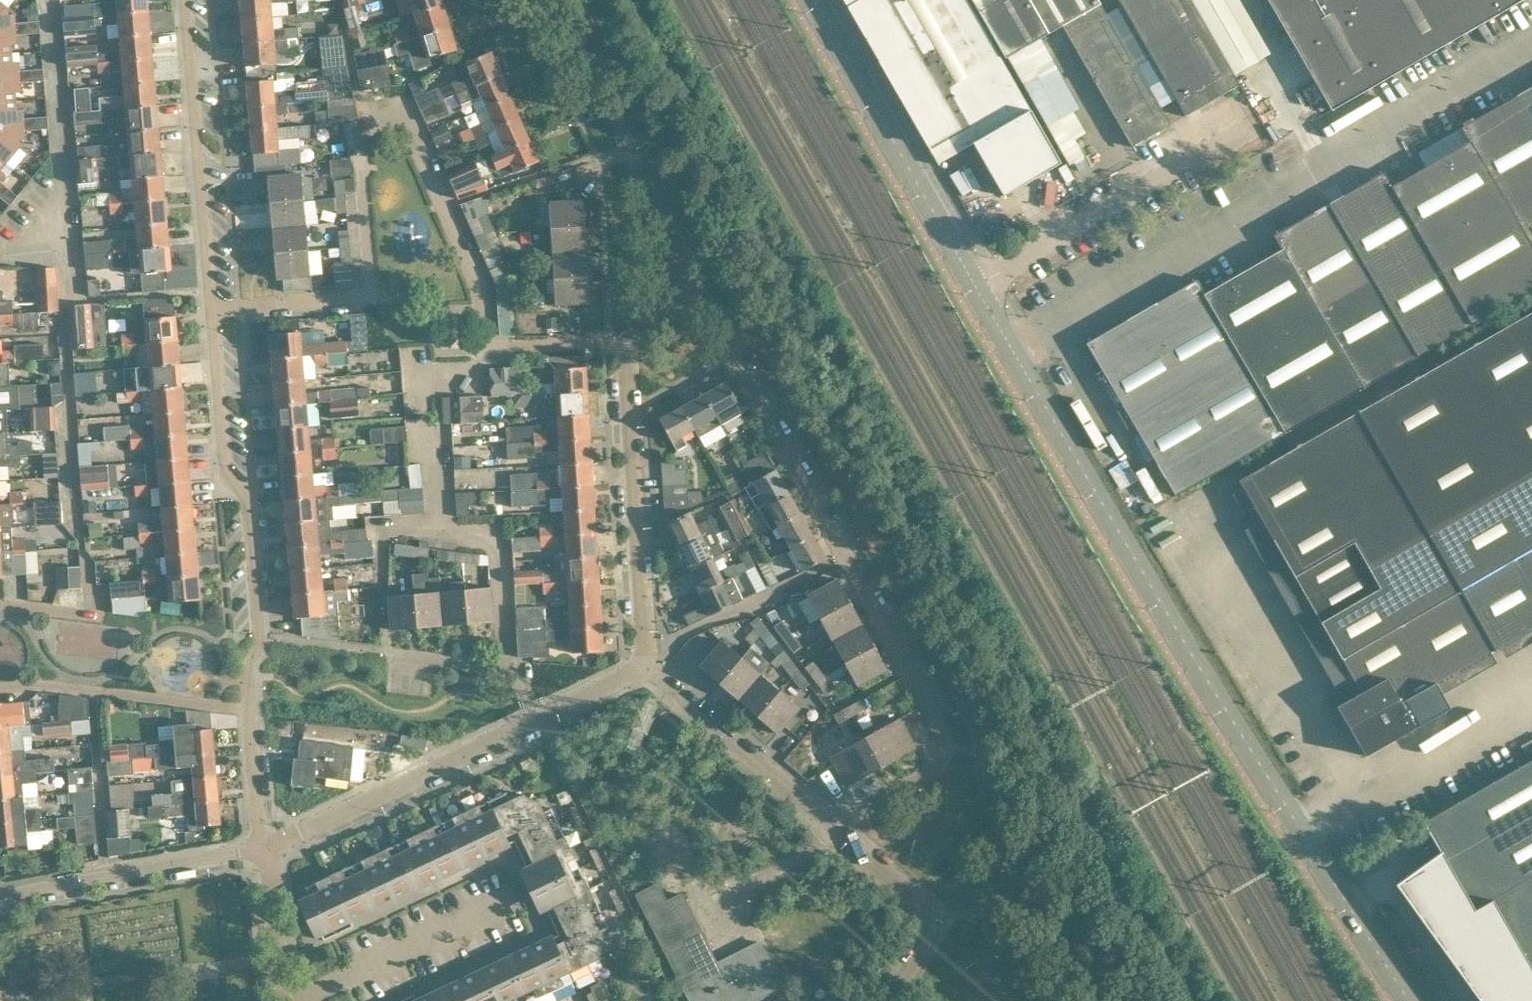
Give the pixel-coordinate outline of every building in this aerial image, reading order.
[(65,5),(66,17),(149,9),(148,0),(117,0),(117,1),(93,3),(91,3),(65,5)] [(242,18),(273,15),(272,2),(289,0),(240,0),(242,18)] [(346,9),(356,6),(375,0),(344,0),(346,9)] [(443,0),(411,0),(415,13),(444,4),(443,0)] [(974,143),(1005,196),(1062,163),(968,0),(860,0),(849,6),(868,41),(940,165),(941,164),(940,163),(955,154),(951,147),(961,141),(965,148),(974,143)] [(996,41),(1006,58),(1048,34),(1029,0),(973,0),(996,41)] [(1048,34),(1063,26),(1133,147),(1171,125),(1161,107),(1100,0),(1029,0),(1048,34)] [(1176,99),(1186,116),(1240,85),(1192,0),(1119,0),(1176,99)] [(1332,111),(1523,0),(1268,0),(1332,111)] [(0,1),(0,30),(11,29),(17,29),(17,35),(19,35),(29,34),(28,22),(16,23),(15,14),(9,14),(9,8),(8,8),(0,1)] [(415,13),(422,35),(451,26),(444,4),(415,13)] [(356,6),(346,9),(352,31),(362,28),(356,6)] [(149,9),(66,17),(64,17),(65,35),(96,33),(95,25),(119,23),(120,37),(151,34),(149,9)] [(273,15),(242,18),(244,42),(275,40),(289,38),(298,38),(300,38),(299,27),(274,29),(273,15)] [(29,22),(30,33),(41,32),(40,21),(29,22)] [(398,42),(396,43),(397,49),(399,55),(409,52),(411,51),(417,69),(415,69),(415,70),(431,65),(429,58),(458,50),(451,26),(422,35),(410,39),(398,42)] [(14,53),(13,44),(20,44),(19,35),(17,35),(17,29),(0,30),(0,54),(14,53)] [(395,33),(398,42),(410,39),(407,29),(395,33)] [(153,58),(151,34),(120,37),(122,50),(98,53),(97,44),(66,47),(68,65),(153,58)] [(330,35),(320,36),(323,67),(348,64),(346,51),(343,34),(341,34),(330,35)] [(289,38),(244,42),(246,66),(277,64),(276,54),(291,53),(289,38)] [(457,78),(452,81),(453,84),(457,93),(501,74),(491,52),(482,56),(469,62),(453,69),(454,70),(457,78)] [(22,76),(23,82),(34,81),(33,69),(22,70),(21,60),(14,61),(14,53),(0,54),(0,78),(22,76)] [(356,58),(362,91),(378,87),(372,55),(356,58)] [(153,58),(68,65),(68,67),(98,64),(99,73),(123,71),(124,84),(155,81),(153,58)] [(248,82),(242,82),(243,97),(249,97),(250,104),(308,99),(328,97),(351,95),(352,85),(350,72),(349,66),(348,64),(323,67),(324,81),(296,83),(297,90),(276,92),(275,79),(268,80),(248,82)] [(33,69),(34,81),(45,80),(44,68),(33,69)] [(501,74),(457,93),(462,104),(484,94),(489,106),(510,96),(501,74)] [(18,100),(17,92),(23,91),(23,82),(22,76),(0,78),(0,102),(18,100)] [(410,84),(414,93),(421,110),(444,99),(440,89),(439,88),(428,93),(421,78),(410,84)] [(157,105),(155,81),(124,84),(125,93),(100,95),(101,110),(157,105)] [(75,89),(76,111),(92,110),(90,87),(75,89)] [(1517,96),(1531,122),(1531,87),(1517,96)] [(489,106),(498,127),(520,118),(510,96),(489,106)] [(1517,96),(1461,128),(1469,142),(1531,252),(1531,122),(1517,96)] [(250,104),(252,129),(279,126),(278,113),(309,110),(308,99),(250,104)] [(444,99),(421,110),(426,122),(445,114),(449,111),(449,110),(444,99)] [(38,130),(37,117),(26,118),(25,108),(18,109),(18,100),(0,102),(0,127),(26,124),(27,131),(38,130)] [(113,131),(113,132),(159,128),(157,105),(101,110),(92,110),(76,111),(74,112),(76,125),(110,123),(109,119),(128,118),(129,130),(113,131)] [(357,105),(356,105),(329,107),(330,122),(344,121),(360,119),(357,105)] [(37,117),(38,130),(49,129),(48,116),(37,117)] [(530,139),(520,118),(498,127),(508,149),(530,139)] [(351,156),(351,155),(366,153),(360,119),(344,121),(351,156)] [(474,126),(478,136),(489,131),(485,121),(474,126)] [(279,126),(252,129),(254,154),(266,153),(267,164),(280,163),(279,152),(281,151),(280,138),(312,135),(311,123),(279,126)] [(9,162),(22,146),(21,140),(28,139),(27,131),(26,124),(0,127),(0,154),(9,162)] [(448,125),(431,132),(436,144),(453,136),(448,125)] [(162,152),(159,128),(113,132),(114,145),(106,146),(107,156),(107,157),(120,156),(131,155),(162,152)] [(493,141),(489,131),(478,136),(482,145),(493,141)] [(497,154),(486,159),(492,172),(514,162),(518,171),(521,169),(539,161),(530,139),(508,149),(497,154)] [(951,147),(955,154),(965,148),(961,141),(951,147)] [(1473,327),(1531,293),(1531,252),(1469,142),(1393,186),(1473,327)] [(164,175),(162,152),(131,155),(133,178),(164,175)] [(2,197),(10,187),(1,180),(6,173),(2,170),(9,162),(0,154),(0,195),(2,197)] [(97,168),(105,167),(120,166),(120,156),(107,157),(107,156),(97,157),(97,158),(77,159),(79,183),(98,181),(98,174),(97,168)] [(267,164),(271,202),(305,199),(303,174),(291,175),(290,163),(280,164),(280,163),(267,164)] [(467,167),(449,175),(459,199),(488,189),(483,176),(477,163),(467,167)] [(1418,358),(1473,327),(1393,186),(1385,172),(1330,204),(1418,358)] [(554,174),(542,178),(545,186),(556,182),(554,174)] [(166,199),(164,175),(133,178),(135,202),(166,199)] [(346,191),(356,191),(355,178),(335,180),(336,196),(346,195),(346,191)] [(10,187),(2,197),(11,204),(19,195),(10,187)] [(110,193),(111,204),(123,203),(122,192),(110,193)] [(348,212),(346,195),(336,196),(337,213),(348,212)] [(487,196),(462,205),(468,220),(487,212),(491,210),(487,196)] [(166,199),(135,202),(136,212),(137,225),(168,222),(166,199)] [(271,202),(273,228),(307,225),(305,199),(271,202)] [(584,200),(564,201),(550,202),(551,228),(586,226),(584,200)] [(123,203),(111,204),(112,214),(124,213),(123,203)] [(1362,390),(1418,358),(1330,204),(1274,235),(1282,249),(1362,390)] [(168,222),(137,225),(139,237),(113,240),(113,239),(85,242),(86,253),(170,246),(168,222)] [(273,228),(275,253),(310,250),(307,225),(273,228)] [(586,226),(551,228),(541,228),(542,243),(552,242),(553,253),(587,251),(586,226)] [(339,230),(341,247),(351,246),(350,230),(339,230)] [(501,243),(495,231),(488,232),(476,237),(482,252),(501,243)] [(170,246),(86,253),(87,270),(123,267),(123,269),(129,274),(141,273),(143,292),(166,290),(164,271),(172,270),(170,246)] [(352,263),(351,246),(341,247),(342,264),(352,263)] [(1282,249),(1206,293),(1285,433),(1362,390),(1282,249)] [(310,250),(275,253),(278,279),(284,278),(285,291),(313,289),(312,276),(310,256),(310,250)] [(589,277),(587,251),(553,253),(554,279),(589,277)] [(500,266),(491,270),(497,285),(507,282),(500,266)] [(59,311),(56,267),(38,267),(41,312),(59,311)] [(547,293),(555,292),(556,305),(590,303),(589,277),(554,279),(546,279),(547,293)] [(1230,464),(1285,433),(1206,293),(1198,279),(1142,311),(1230,464)] [(508,299),(507,282),(497,285),(498,300),(508,299)] [(1,314),(14,313),(13,300),(4,301),(3,290),(0,290),(0,314),(1,314)] [(136,344),(148,343),(178,340),(176,316),(174,298),(161,299),(161,298),(147,300),(144,300),(146,318),(134,320),(135,332),(122,334),(123,345),(136,344)] [(85,304),(72,305),(76,350),(97,348),(108,347),(106,321),(95,322),(93,304),(90,304),(85,304)] [(1193,485),(1230,464),(1142,311),(1087,343),(1176,495),(1193,485)] [(39,312),(14,313),(1,314),(1,324),(19,323),(19,328),(40,327),(39,312)] [(353,341),(340,342),(302,345),(300,319),(283,320),(284,333),(270,334),(272,358),(303,356),(315,355),(347,352),(369,350),(366,313),(350,314),(353,341)] [(1250,474),(1254,481),(1244,487),(1361,692),(1337,706),(1366,756),(1450,708),(1435,683),(1531,627),(1531,314),(1250,474)] [(557,317),(547,317),(548,329),(557,328),(557,317)] [(148,343),(150,366),(180,363),(178,340),(148,343)] [(3,350),(3,362),(9,361),(45,359),(44,343),(15,345),(15,350),(3,350)] [(124,355),(137,354),(136,344),(123,345),(124,355)] [(348,364),(347,352),(315,355),(316,365),(328,364),(328,366),(348,364)] [(274,382),(305,379),(303,356),(272,358),(274,382)] [(545,392),(532,393),(532,394),(588,391),(586,367),(583,367),(578,367),(578,359),(564,360),(556,361),(549,361),(556,368),(557,382),(545,383),(545,392)] [(61,360),(48,361),(49,370),(53,375),(62,375),(61,360)] [(11,385),(9,361),(3,362),(0,362),(0,385),(11,385)] [(138,380),(126,381),(127,392),(139,391),(152,390),(183,387),(180,363),(150,366),(137,367),(138,380)] [(519,366),(491,368),(492,397),(520,395),(519,366)] [(274,382),(276,405),(307,403),(331,401),(359,398),(358,387),(306,391),(305,379),(274,382)] [(705,393),(722,424),(744,412),(727,381),(705,393)] [(53,407),(55,407),(65,400),(64,382),(52,383),(53,407)] [(0,385),(0,409),(7,409),(22,408),(21,395),(20,384),(11,385),(0,385)] [(152,390),(154,413),(185,410),(183,387),(152,390)] [(140,401),(139,391),(127,392),(128,402),(140,401)] [(588,391),(532,394),(533,405),(546,404),(547,416),(560,416),(589,414),(588,391)] [(705,393),(683,406),(700,437),(722,424),(705,393)] [(451,397),(452,423),(484,421),(483,402),(471,403),(470,396),(451,397)] [(360,416),(359,398),(331,401),(332,418),(360,416)] [(278,429),(310,426),(307,403),(276,405),(278,429)] [(695,429),(700,437),(683,406),(660,419),(678,450),(688,444),(683,436),(695,429)] [(55,430),(55,426),(55,407),(53,407),(31,408),(32,431),(55,430)] [(0,409),(0,433),(9,432),(7,409),(0,409)] [(154,413),(156,437),(187,434),(185,410),(154,413)] [(561,440),(591,438),(589,414),(560,416),(561,440)] [(507,443),(535,441),(549,440),(548,430),(537,431),(536,424),(534,424),(506,426),(507,443)] [(106,441),(131,439),(143,438),(142,425),(130,426),(130,425),(105,427),(106,441)] [(373,429),(371,431),(372,442),(374,444),(408,440),(407,425),(373,429)] [(311,439),(310,426),(278,429),(281,452),(324,448),(336,447),(335,436),(323,437),(323,438),(311,439)] [(21,455),(33,454),(32,441),(19,442),(19,446),(9,446),(9,432),(0,433),(0,456),(21,455)] [(189,457),(187,434),(156,437),(158,460),(189,457)] [(144,447),(143,438),(131,439),(132,449),(144,447)] [(538,452),(562,450),(562,463),(592,462),(591,438),(561,440),(549,440),(535,441),(507,443),(508,459),(538,457),(538,452)] [(101,441),(79,443),(79,451),(92,450),(102,449),(101,441)] [(337,458),(336,447),(324,448),(324,449),(325,459),(337,458)] [(324,449),(324,448),(281,452),(283,476),(313,473),(311,450),(324,449)] [(744,464),(749,474),(753,482),(776,469),(766,451),(744,464)] [(45,476),(59,475),(58,453),(44,454),(45,476)] [(22,467),(21,455),(0,456),(0,468),(22,467)] [(146,461),(148,485),(160,484),(191,481),(189,457),(158,460),(146,461)] [(663,461),(664,472),(687,471),(686,459),(663,461)] [(592,462),(562,463),(564,487),(594,485),(592,462)] [(411,488),(423,487),(421,463),(409,464),(411,488)] [(108,464),(80,466),(83,490),(110,487),(108,464)] [(789,492),(776,469),(753,482),(745,486),(758,509),(760,508),(789,492)] [(687,471),(664,472),(664,485),(688,483),(687,471)] [(511,474),(512,490),(552,488),(551,477),(538,478),(538,472),(511,474)] [(313,473),(283,476),(285,499),(340,494),(339,484),(329,485),(315,486),(313,473)] [(753,482),(749,474),(727,486),(732,494),(745,486),(753,482)] [(1254,481),(1250,474),(1240,480),(1244,487),(1254,481)] [(193,504),(191,481),(160,484),(162,507),(193,504)] [(689,496),(689,491),(688,483),(664,485),(665,497),(689,496)] [(135,486),(135,487),(136,496),(148,495),(147,485),(135,486)] [(552,488),(512,490),(513,507),(552,505),(552,511),(566,510),(595,509),(594,485),(564,487),(552,488)] [(331,519),(330,505),(342,504),(342,508),(350,507),(350,504),(384,500),(386,516),(426,512),(423,487),(411,488),(360,493),(285,499),(287,523),(317,521),(331,519)] [(689,491),(689,496),(690,508),(705,500),(701,490),(689,491)] [(14,503),(24,502),(23,491),(10,491),(10,503),(14,503)] [(471,515),(470,505),(482,504),(481,491),(456,493),(458,516),(471,515)] [(801,513),(789,492),(760,508),(772,529),(801,513)] [(690,508),(689,496),(665,497),(666,509),(690,508)] [(736,499),(725,504),(733,519),(743,514),(736,499)] [(61,500),(34,502),(35,525),(63,524),(61,500)] [(96,502),(83,503),(84,514),(97,513),(96,502)] [(12,527),(15,526),(14,513),(14,503),(10,503),(0,504),(0,527),(12,527)] [(152,532),(164,531),(195,528),(193,504),(162,507),(163,521),(138,523),(139,533),(152,532)] [(724,523),(733,519),(725,504),(717,508),(724,523)] [(542,536),(596,532),(595,509),(566,510),(566,524),(541,525),(542,536)] [(678,545),(701,534),(714,528),(710,519),(697,525),(691,511),(667,523),(678,545)] [(777,539),(784,536),(791,548),(814,535),(801,513),(772,529),(777,539)] [(743,514),(733,519),(743,538),(752,534),(743,514)] [(724,523),(714,528),(701,534),(678,545),(689,568),(712,557),(724,551),(720,542),(721,542),(717,533),(727,529),(733,543),(743,538),(733,519),(724,523)] [(317,521),(287,523),(289,546),(332,542),(345,541),(344,531),(331,532),(330,520),(317,521)] [(100,522),(88,523),(89,537),(102,536),(100,522)] [(13,550),(12,540),(12,527),(0,527),(0,551),(13,550)] [(197,551),(195,528),(164,531),(166,554),(197,551)] [(139,535),(123,536),(125,549),(137,548),(137,556),(162,554),(160,542),(153,542),(152,532),(139,533),(139,535)] [(568,544),(568,558),(598,556),(596,532),(542,536),(513,537),(514,552),(543,550),(542,546),(568,544)] [(804,571),(827,558),(814,535),(791,548),(804,571)] [(12,540),(13,550),(26,549),(26,539),(12,540)] [(367,539),(332,542),(289,546),(291,570),(322,567),(321,554),(345,552),(346,560),(374,557),(372,539),(367,539)] [(414,546),(413,556),(428,557),(430,548),(430,542),(423,541),(421,541),(420,546),(414,546)] [(395,554),(413,556),(414,546),(397,544),(395,554)] [(753,551),(760,565),(768,561),(761,547),(753,551)] [(0,551),(0,575),(27,574),(26,549),(13,550),(0,551)] [(463,562),(464,552),(460,552),(438,549),(438,559),(463,562)] [(197,551),(166,554),(168,578),(199,575),(197,551)] [(747,569),(749,568),(756,565),(748,551),(739,555),(747,569)] [(480,564),(481,554),(464,552),(463,562),(480,564)] [(599,579),(598,556),(568,558),(555,559),(555,572),(544,573),(544,569),(515,571),(515,585),(558,582),(569,581),(599,579)] [(689,568),(699,590),(723,579),(712,557),(689,568)] [(776,576),(768,561),(760,565),(768,579),(776,576)] [(81,587),(80,567),(58,568),(59,588),(81,587)] [(324,591),(322,567),(291,570),(293,593),(324,591)] [(155,568),(142,569),(143,580),(156,579),(155,568)] [(413,573),(415,593),(418,628),(443,625),(440,591),(441,591),(440,576),(429,577),(428,572),(413,573)] [(168,578),(156,579),(143,580),(111,583),(112,598),(146,595),(145,590),(169,588),(171,602),(201,599),(199,575),(168,578)] [(723,579),(699,590),(706,605),(685,615),(689,625),(707,616),(743,599),(732,576),(723,580),(723,579)] [(336,580),(336,590),(349,589),(348,579),(336,580)] [(569,581),(558,582),(515,585),(517,609),(544,607),(544,592),(545,592),(558,591),(569,591),(569,592),(570,605),(601,603),(599,579),(569,581)] [(808,595),(798,601),(810,623),(820,618),(851,601),(838,579),(821,588),(808,595)] [(443,625),(469,623),(466,589),(465,580),(451,581),(452,590),(441,591),(440,591),(443,625)] [(466,589),(469,623),(494,621),(491,587),(466,589)] [(336,590),(324,591),(293,593),(295,617),(302,617),(303,635),(341,640),(338,600),(350,599),(349,589),(336,590)] [(392,630),(418,628),(415,593),(389,596),(392,630)] [(832,640),(863,624),(851,601),(820,618),(832,640)] [(518,632),(572,628),(602,626),(601,603),(570,605),(571,618),(546,619),(545,619),(544,607),(517,609),(518,632)] [(751,621),(755,627),(745,638),(753,644),(761,635),(770,628),(760,615),(751,621)] [(775,626),(785,639),(793,633),(783,620),(775,626)] [(832,640),(845,663),(875,646),(863,624),(832,640)] [(518,632),(519,657),(534,656),(533,641),(548,640),(572,639),(573,653),(604,651),(602,626),(572,628),(518,632)] [(772,648),(780,642),(770,628),(761,635),(772,648)] [(802,646),(793,633),(785,639),(795,652),(802,646)] [(533,641),(534,656),(549,655),(548,640),(533,641)] [(700,666),(720,683),(742,657),(723,640),(700,666)] [(764,671),(772,662),(752,645),(744,653),(764,671)] [(875,646),(845,663),(857,685),(888,668),(875,646)] [(794,678),(802,672),(790,656),(782,662),(794,678)] [(592,657),(582,657),(582,667),(592,667),(592,657)] [(742,657),(720,683),(739,700),(761,674),(742,657)] [(806,667),(815,680),(823,675),(813,661),(806,667)] [(803,689),(811,683),(802,672),(794,678),(803,689)] [(739,700),(758,716),(781,690),(761,674),(739,700)] [(833,688),(823,675),(815,680),(825,693),(833,688)] [(781,690),(758,716),(778,733),(800,707),(781,690)] [(43,724),(90,720),(90,719),(88,697),(86,697),(61,694),(60,699),(60,720),(43,722),(43,724)] [(863,698),(848,706),(853,715),(868,707),(863,698)] [(0,703),(0,727),(32,725),(31,713),(24,714),(23,701),(8,702),(0,703)] [(839,723),(853,715),(848,706),(834,714),(839,723)] [(138,757),(138,759),(156,757),(170,756),(216,753),(214,728),(213,728),(212,712),(188,709),(189,723),(174,724),(176,739),(160,740),(160,744),(147,745),(146,741),(111,744),(111,746),(102,746),(103,762),(108,761),(129,759),(129,758),(133,757),(138,757)] [(916,748),(900,718),(877,730),(865,737),(882,767),(916,748)] [(90,720),(43,724),(44,734),(44,738),(74,735),(74,734),(91,732),(90,720)] [(33,735),(32,725),(0,727),(0,750),(26,748),(25,736),(33,735)] [(427,739),(402,734),(401,745),(426,749),(427,739)] [(847,785),(882,767),(865,737),(831,756),(847,785)] [(351,781),(355,746),(301,740),(299,758),(295,758),(292,785),(315,788),(316,777),(351,781)] [(0,750),(0,774),(15,773),(36,771),(36,772),(55,771),(54,760),(54,757),(27,759),(26,748),(0,750)] [(170,756),(156,757),(156,768),(178,767),(193,765),(194,773),(194,778),(217,776),(216,753),(193,754),(170,756)] [(134,772),(133,757),(129,758),(129,759),(108,761),(109,775),(134,772)] [(1396,883),(1481,1000),(1531,1000),(1531,759),(1423,821),(1441,851),(1396,883)] [(92,767),(68,769),(70,785),(77,784),(78,791),(93,790),(94,790),(92,767)] [(0,774),(0,799),(26,797),(26,795),(24,795),(23,783),(37,782),(36,772),(36,771),(15,773),(0,774)] [(174,793),(153,795),(154,805),(167,804),(219,800),(217,776),(194,778),(184,778),(185,792),(174,793)] [(528,780),(524,790),(533,793),(536,783),(528,780)] [(74,803),(75,815),(95,814),(93,790),(78,791),(69,792),(70,804),(74,803)] [(306,887),(309,894),(316,908),(312,910),(311,908),(310,909),(321,933),(325,940),(354,926),(351,919),(510,843),(515,841),(526,866),(520,869),(541,912),(547,909),(559,934),(554,937),(418,1000),(530,1000),(538,997),(551,991),(564,985),(573,981),(593,972),(589,964),(602,958),(601,957),(600,957),(605,943),(606,944),(607,943),(601,931),(609,927),(595,898),(585,877),(575,857),(565,835),(552,807),(544,811),(538,798),(537,799),(537,800),(523,795),(524,794),(524,793),(511,799),(507,792),(479,805),(453,817),(444,822),(438,824),(434,826),(408,839),(388,848),(362,860),(343,870),(319,880),(316,882),(306,887)] [(41,819),(40,808),(27,810),(26,797),(0,799),(0,822),(41,819)] [(219,800),(167,804),(167,816),(190,814),(191,831),(204,830),(205,830),(205,825),(221,824),(219,800)] [(154,805),(148,805),(149,813),(150,817),(167,816),(167,804),(154,805)] [(436,806),(431,808),(434,816),(440,813),(436,806)] [(570,808),(580,830),(587,827),(576,806),(570,808)] [(130,807),(106,809),(108,838),(132,836),(130,807)] [(95,814),(75,815),(58,817),(59,829),(77,827),(78,844),(98,842),(96,816),(95,814)] [(0,822),(0,847),(28,845),(28,849),(43,848),(41,819),(0,822)] [(1413,842),(1422,837),(1416,828),(1407,833),(1413,842)] [(590,850),(600,871),(606,868),(596,847),(590,850)] [(702,933),(702,932),(683,894),(668,901),(659,883),(638,893),(647,911),(692,1000),(749,1000),(782,985),(760,942),(717,963),(702,933)] [(609,891),(619,912),(626,909),(616,888),(609,891)] [(804,988),(813,983),(808,974),(799,979),(804,988)] [(590,1000),(598,1000),(593,991),(587,994),(590,1000)] [(841,993),(827,1000),(855,1000),(841,993)]
